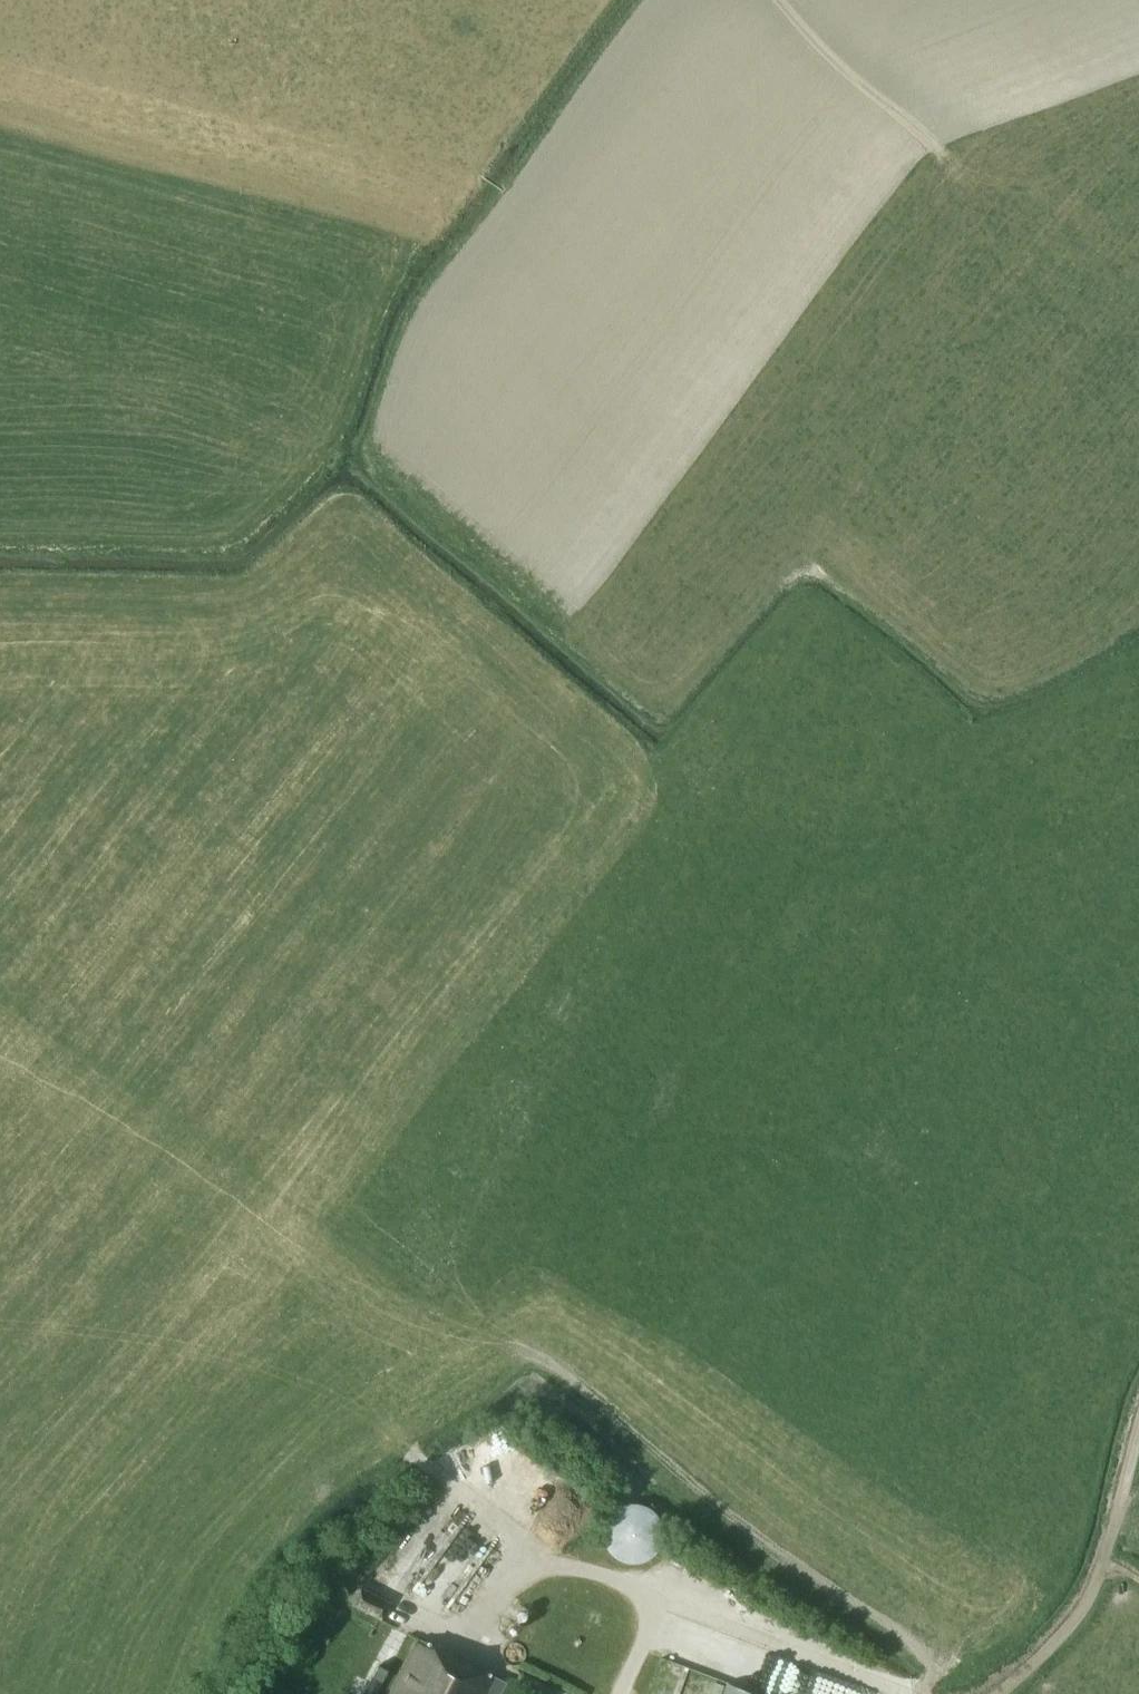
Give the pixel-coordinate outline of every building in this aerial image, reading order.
[(661,1543),(663,1532),(661,1522),(656,1513),(648,1506),(638,1503),(627,1503),(618,1506),(610,1513),(604,1522),(603,1532),(604,1543),(610,1552),(618,1559),(627,1562),(638,1562),(648,1559),(656,1552),(661,1543)] [(360,1586),(351,1604),(380,1618),(381,1619),(382,1618),(390,1602),(360,1586)] [(419,1636),(389,1693),(499,1693),(506,1681),(419,1636)]
